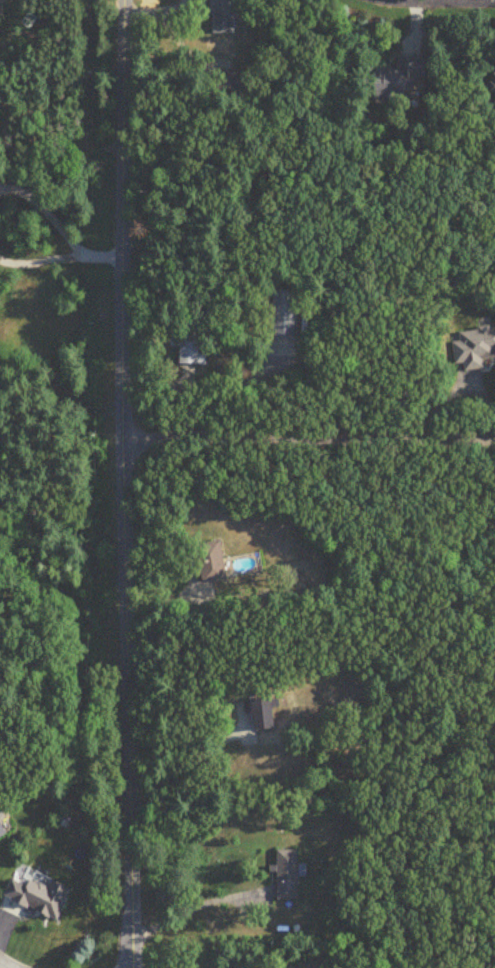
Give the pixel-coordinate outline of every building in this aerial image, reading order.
[(9,0),(0,0),(0,17),(9,17),(9,0)] [(236,34),(236,0),(213,0),(213,34),(236,34)] [(427,80),(427,58),(400,58),(400,70),(384,69),(384,96),(420,97),(420,80),(427,80)] [(461,333),(463,343),(455,344),(457,365),(466,364),(467,372),(487,370),(486,361),(494,360),(494,329),(461,333)] [(204,334),(175,333),(174,348),(183,348),(183,364),(204,365),(204,334)] [(199,545),(204,585),(228,581),(223,542),(199,545)] [(255,702),(256,732),(276,731),(276,710),(281,709),(281,701),(255,702)] [(5,847),(10,822),(0,819),(0,846),(5,847)] [(300,851),(279,851),(279,902),(300,902),(300,851)] [(61,922),(71,898),(31,883),(30,886),(13,880),(5,899),(61,922)]
